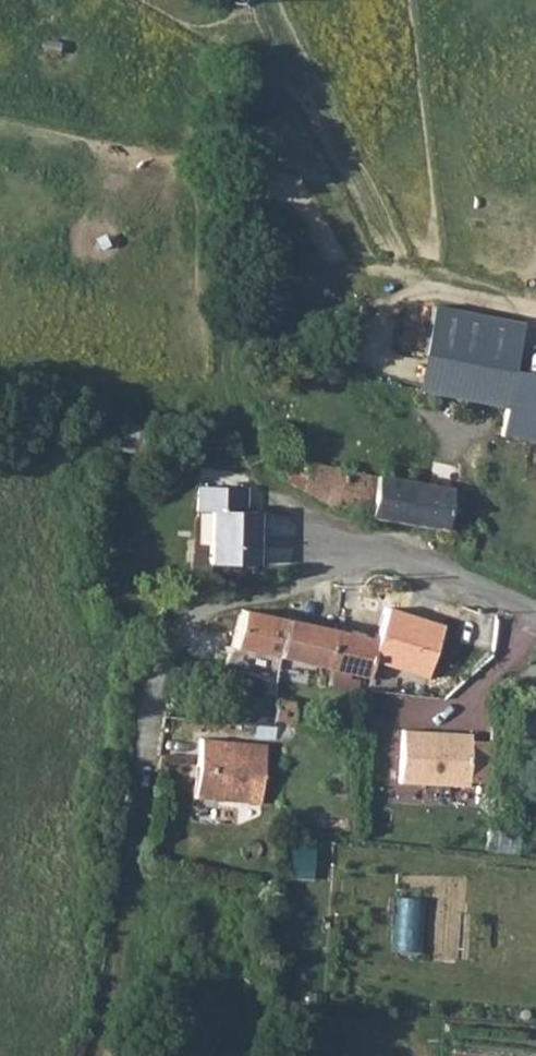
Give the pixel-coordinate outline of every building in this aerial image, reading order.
[(483,395),(487,366),(421,355),(416,384),(483,395)] [(146,426),(122,422),(117,444),(116,448),(141,452),(146,426)] [(451,490),(375,476),(306,464),(283,456),(279,479),(294,487),(335,508),(369,515),(445,529),(451,490)] [(209,563),(254,565),(256,512),(244,511),(245,488),(196,487),(196,511),(210,511),(209,563)] [(437,628),(454,633),(462,601),(416,582),(414,581),(412,583),(409,588),(407,593),(417,596),(409,611),(408,612),(440,620),(437,628)] [(241,609),(230,647),(279,658),(286,619),(242,609),(241,609)] [(408,612),(406,617),(399,638),(394,636),(393,640),(401,643),(430,651),(437,628),(440,620),(408,612)] [(335,630),(286,619),(279,658),(326,668),(335,630)] [(338,631),(335,630),(326,668),(329,669),(369,679),(370,676),(378,678),(386,645),(384,644),(381,643),(378,641),(338,631)] [(255,725),(266,725),(266,699),(233,696),(230,722),(255,725)] [(273,726),(273,725),(274,720),(274,700),(266,699),(266,725),(273,726)] [(274,700),(274,720),(294,722),(295,702),(274,700)] [(255,734),(255,725),(247,724),(246,733),(255,734)] [(273,726),(266,725),(255,725),(255,734),(273,736),(273,726)] [(199,739),(193,797),(259,803),(265,745),(199,739)] [(518,854),(520,825),(488,822),(486,851),(518,854)]
